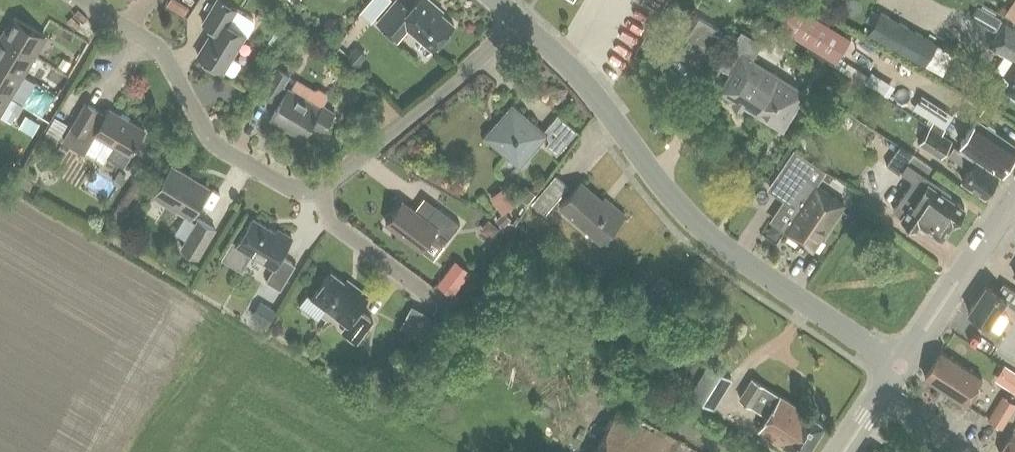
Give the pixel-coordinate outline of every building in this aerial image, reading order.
[(167,4),(185,14),(189,5),(180,0),(169,0),(167,4)] [(197,55),(231,76),(235,75),(240,66),(239,62),(232,57),(245,35),(247,36),(255,24),(254,19),(222,0),(216,0),(202,23),(213,29),(197,55)] [(373,20),(388,0),(368,0),(360,10),(373,20)] [(453,26),(440,15),(441,12),(427,0),(418,0),(409,10),(397,0),(376,25),(396,41),(406,29),(432,51),(453,26)] [(792,2),(777,25),(836,61),(850,38),(792,2)] [(979,4),(974,16),(994,25),(1000,14),(979,4)] [(905,29),(877,13),(866,34),(893,49),(905,29)] [(14,17),(2,37),(33,55),(45,35),(14,17)] [(697,18),(681,43),(705,58),(721,33),(697,18)] [(989,45),(1005,55),(1013,60),(1003,74),(1003,75),(1009,79),(1004,88),(1014,95),(1014,28),(1004,21),(989,45)] [(911,29),(898,51),(926,67),(938,45),(911,29)] [(782,127),(803,93),(750,60),(761,43),(742,32),(721,66),(732,73),(722,90),(782,127)] [(0,40),(0,62),(22,75),(28,79),(34,68),(28,64),(33,55),(2,37),(0,40)] [(62,59),(58,67),(68,73),(73,65),(62,59)] [(22,75),(0,62),(0,88),(10,94),(22,75)] [(270,117),(281,124),(303,137),(311,124),(323,131),(334,113),(322,105),(320,108),(283,85),(289,75),(277,67),(261,92),(279,103),(270,117)] [(28,79),(22,75),(10,94),(9,96),(21,103),(34,82),(28,79)] [(10,94),(0,88),(0,115),(10,121),(21,103),(9,96),(10,94)] [(105,115),(98,111),(99,111),(85,103),(63,141),(83,153),(85,150),(94,134),(113,145),(107,156),(123,165),(144,129),(109,108),(105,115)] [(558,115),(544,131),(512,104),(484,136),(519,166),(547,134),(549,142),(546,146),(557,155),(578,132),(558,115)] [(28,116),(21,126),(34,134),(40,125),(28,116)] [(976,160),(977,158),(1000,174),(1014,151),(1014,145),(976,119),(961,142),(964,145),(961,150),(954,146),(954,147),(960,151),(975,161),(976,160)] [(942,158),(951,142),(942,136),(945,130),(933,123),(920,144),(942,158)] [(94,134),(85,150),(104,161),(107,156),(113,145),(94,134)] [(954,222),(964,206),(948,195),(951,191),(931,178),(908,162),(913,154),(901,145),(886,165),(899,174),(901,171),(913,180),(893,210),(916,227),(919,222),(941,237),(952,221),(954,222)] [(999,175),(976,160),(975,161),(960,151),(954,147),(948,155),(970,170),(963,181),(986,196),(999,175)] [(794,150),(767,189),(784,200),(770,221),(785,231),(813,250),(844,204),(802,175),(811,161),(794,150)] [(190,216),(207,187),(172,166),(155,194),(190,216)] [(555,177),(531,205),(542,215),(566,187),(555,177)] [(601,242),(624,214),(611,203),(608,207),(581,183),(561,207),(601,242)] [(506,185),(490,196),(502,213),(518,203),(506,185)] [(427,220),(415,211),(402,201),(385,223),(420,249),(432,233),(445,242),(459,223),(437,206),(427,220)] [(851,207),(844,217),(851,222),(858,212),(851,207)] [(198,219),(181,249),(197,258),(214,228),(198,219)] [(292,239),(281,232),(277,230),(275,233),(253,219),(237,245),(274,268),(267,281),(281,289),(296,265),(281,257),(292,239)] [(452,295),(470,271),(455,260),(437,284),(452,295)] [(347,325),(342,331),(357,342),(373,321),(358,310),(369,296),(354,284),(351,288),(331,272),(311,297),(347,325)] [(660,302),(672,285),(660,277),(649,294),(660,302)] [(967,311),(998,333),(1008,319),(999,313),(1006,303),(1014,309),(1014,290),(1004,283),(997,292),(986,284),(967,311)] [(265,304),(256,320),(268,327),(277,312),(265,304)] [(402,325),(424,335),(432,315),(411,306),(402,325)] [(480,343),(469,361),(476,365),(487,348),(480,343)] [(964,403),(981,378),(940,352),(924,377),(964,403)] [(708,365),(689,396),(709,409),(729,378),(708,365)] [(824,424),(804,411),(804,410),(753,378),(740,399),(767,415),(759,429),(796,451),(806,451),(824,424)] [(987,420),(1001,429),(1014,407),(1014,405),(1002,396),(987,420)] [(618,409),(594,451),(695,451),(618,409)] [(999,451),(1014,451),(1014,434),(1012,432),(999,451)]
